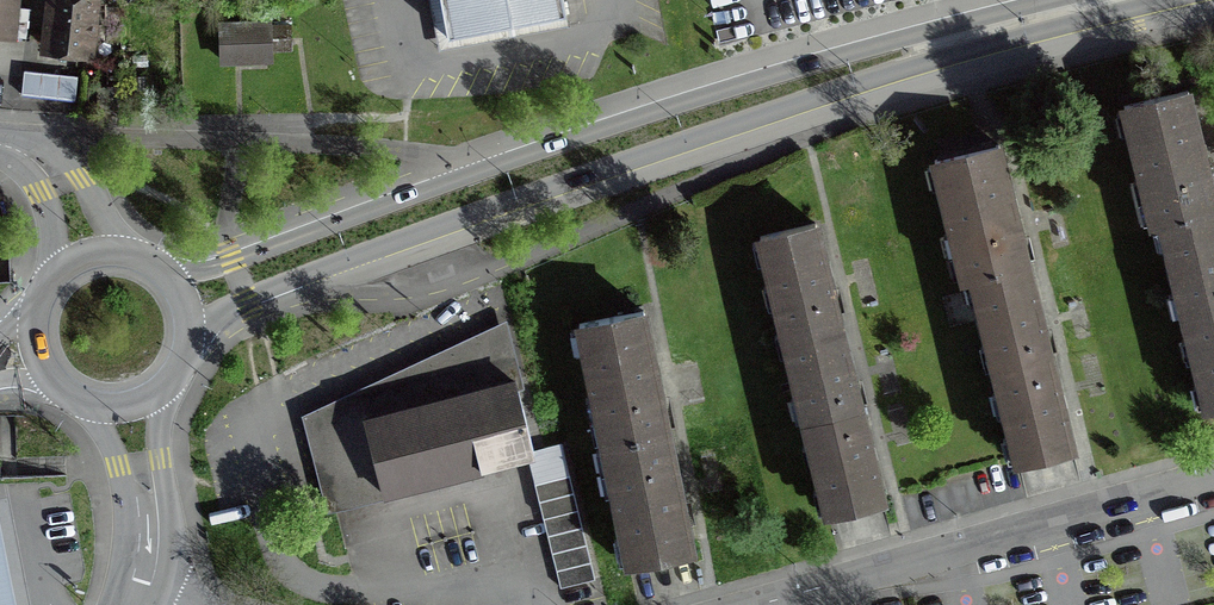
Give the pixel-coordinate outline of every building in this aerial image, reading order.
[(17,39),(17,37),(27,38),(30,7),(20,6),(21,0),(0,0),(0,37),(17,39)] [(40,50),(92,56),(92,52),(96,52),(102,0),(45,0),(40,50)] [(439,48),(580,22),(576,0),(430,0),(439,48)] [(238,61),(274,60),(274,51),(273,21),(272,16),(218,18),(220,62),(238,61)] [(273,21),(274,51),(294,50),(294,42),(293,21),(273,21)] [(78,74),(24,69),(22,93),(23,93),(23,100),(74,105),(74,98),(76,98),(78,74)] [(1204,154),(1188,93),(1125,109),(1155,226),(1161,224),(1208,407),(1213,405),(1213,194),(1204,154)] [(973,277),(1018,459),(1074,445),(1063,399),(1039,305),(1014,203),(1000,145),(935,162),(964,279),(973,277)] [(761,232),(828,512),(885,499),(874,455),(852,362),(830,271),(818,218),(761,232)] [(643,312),(574,326),(622,562),(692,547),(679,488),(655,369),(643,312)] [(527,450),(536,447),(520,387),(525,385),(508,316),(404,365),(302,413),(327,510),(385,492),(528,454),(527,450)] [(561,587),(597,579),(562,441),(536,447),(527,450),(528,454),(561,587)] [(0,515),(0,604),(18,604),(0,515)]
